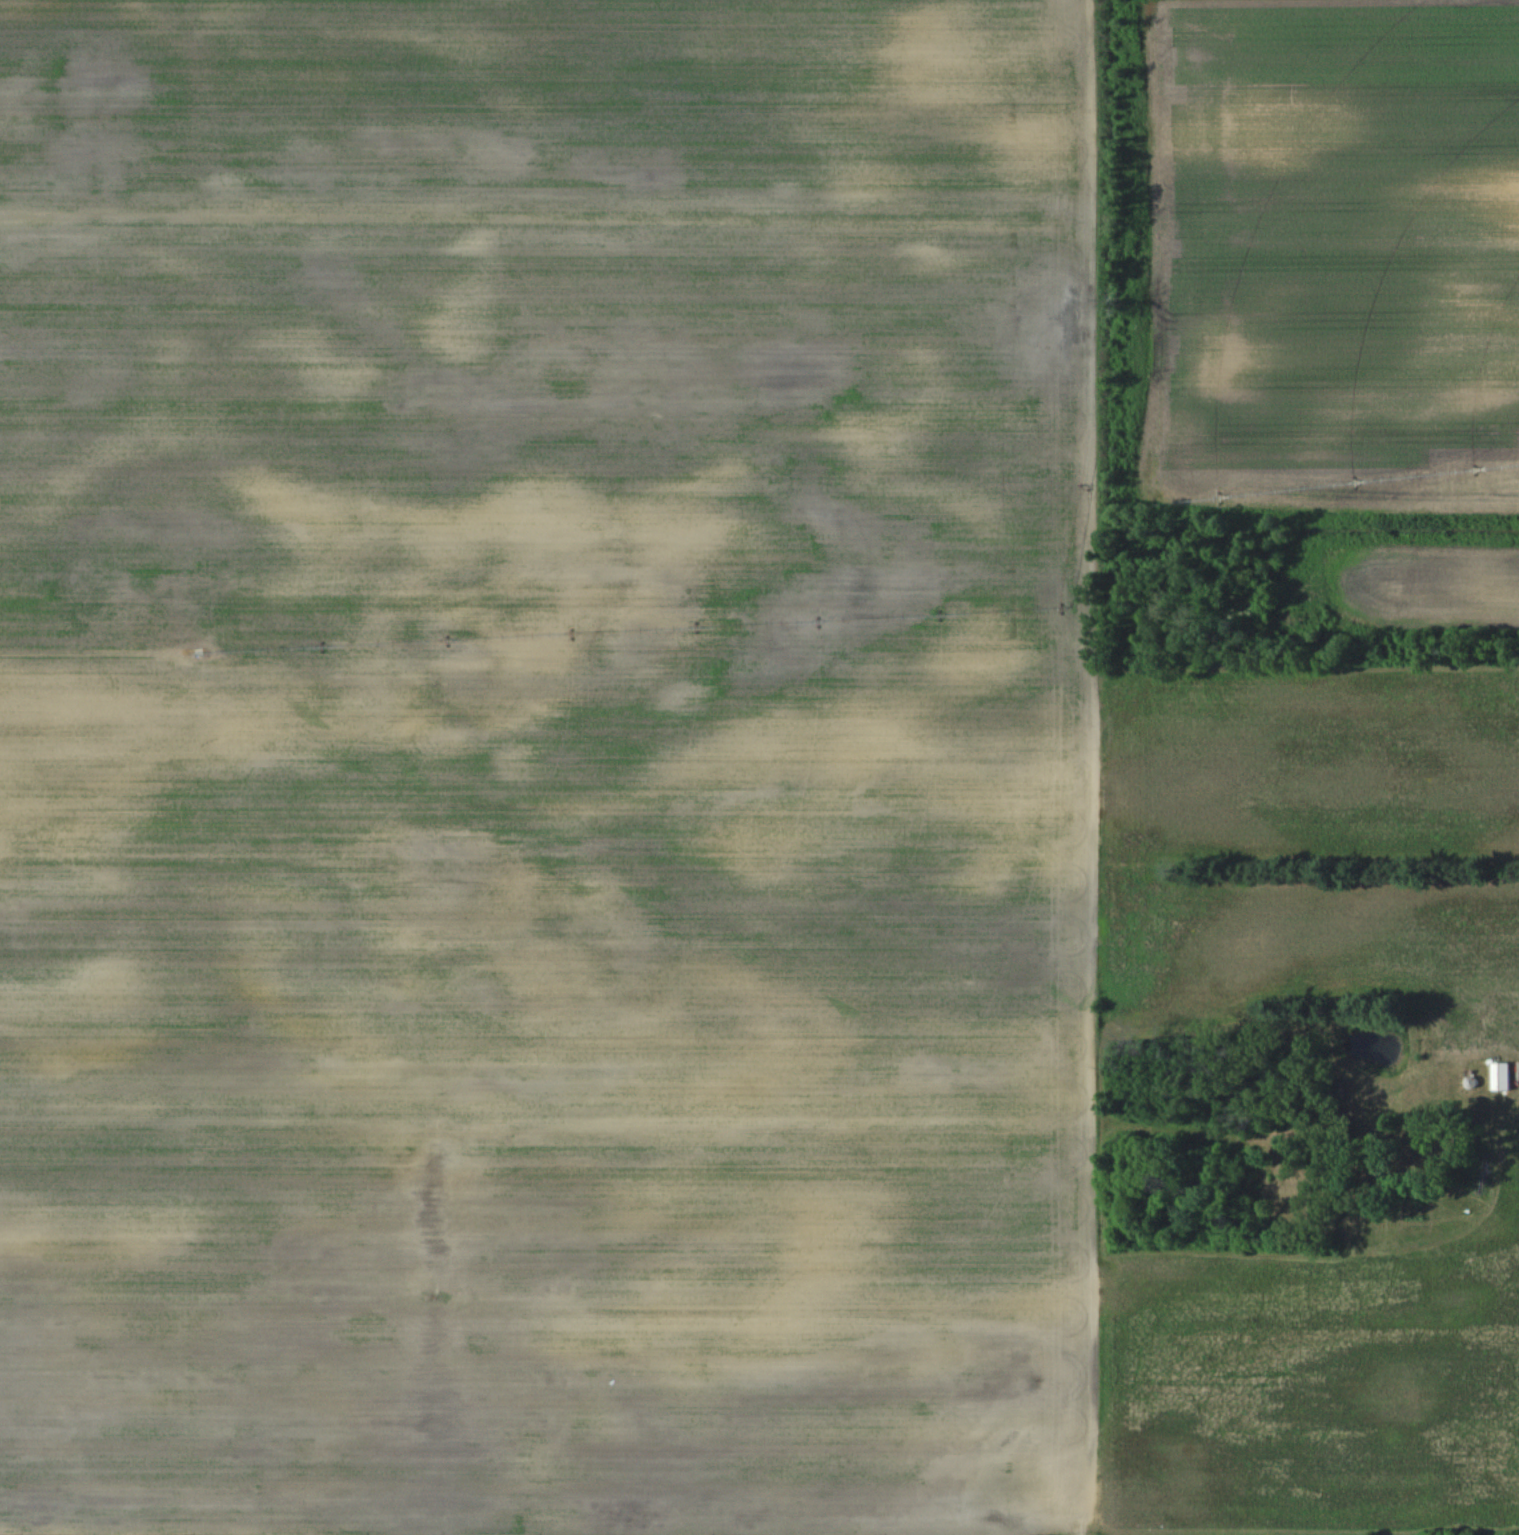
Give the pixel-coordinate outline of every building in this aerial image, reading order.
[(1511,1090),(1511,1062),(1492,1062),(1492,1090),(1511,1090)]
